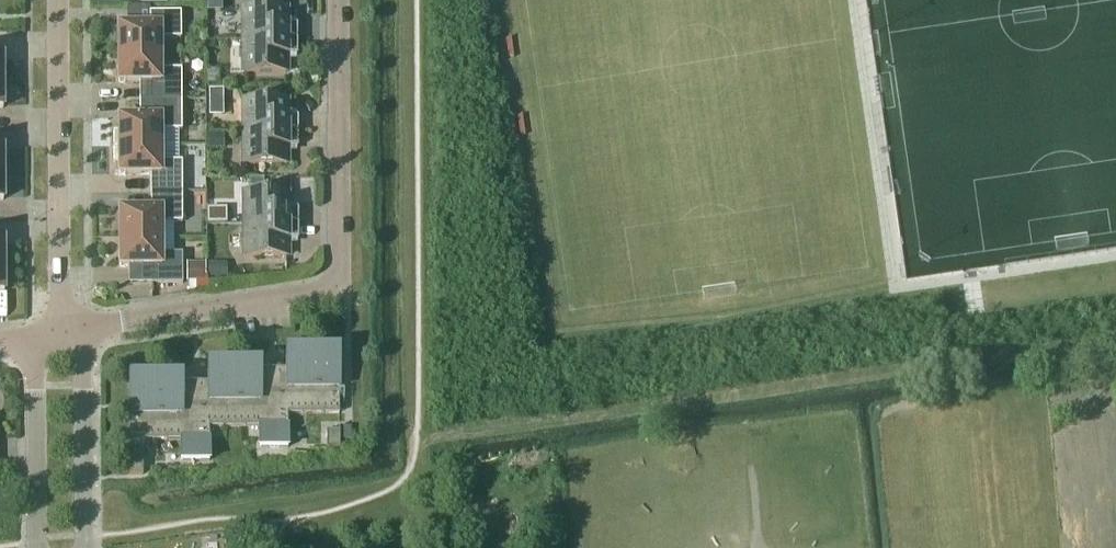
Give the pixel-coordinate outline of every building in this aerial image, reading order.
[(243,40),(297,40),(297,25),(287,25),(287,7),(243,8),(243,40)] [(118,54),(160,54),(159,38),(181,38),(180,12),(149,12),(149,25),(118,26),(118,54)] [(297,55),(297,40),(243,40),(243,72),(287,72),(287,55),(297,55)] [(150,100),(181,100),(181,69),(160,69),(160,54),(118,54),(118,82),(150,82),(150,100)] [(210,116),(224,115),(224,89),(209,89),(210,116)] [(114,146),(160,146),(160,130),(181,130),(181,100),(150,100),(150,117),(119,118),(119,131),(113,131),(114,146)] [(243,132),(298,132),(298,117),(287,117),(287,100),(243,100),(243,132)] [(298,132),(243,132),(243,164),(287,164),(287,147),(298,147),(298,132)] [(223,148),(224,134),(208,134),(208,148),(223,148)] [(160,146),(114,146),(114,161),(119,161),(119,174),(150,174),(150,192),(181,192),(181,161),(160,161),(160,146)] [(182,222),(181,192),(150,192),(150,209),(119,210),(119,238),(161,238),(160,222),(182,222)] [(244,224),(298,224),(298,209),(288,209),(288,192),(244,192),(244,224)] [(298,239),(298,224),(244,224),(244,257),(288,256),(288,239),(298,239)] [(161,253),(161,238),(119,238),(119,266),(151,266),(151,284),(182,284),(182,253),(161,253)] [(187,263),(187,281),(206,281),(206,263),(187,263)] [(226,263),(208,263),(208,278),(226,278),(226,263)] [(339,414),(339,349),(286,349),(286,374),(260,374),(260,362),(207,362),(207,387),(182,387),(182,375),(129,375),(129,440),(180,440),(181,461),(209,461),(209,427),(259,427),(259,448),(288,448),(287,414),(339,414)] [(339,449),(339,427),(338,427),(338,431),(326,431),(326,449),(339,449)] [(130,458),(130,453),(129,453),(129,475),(142,475),(142,458),(130,458)]
